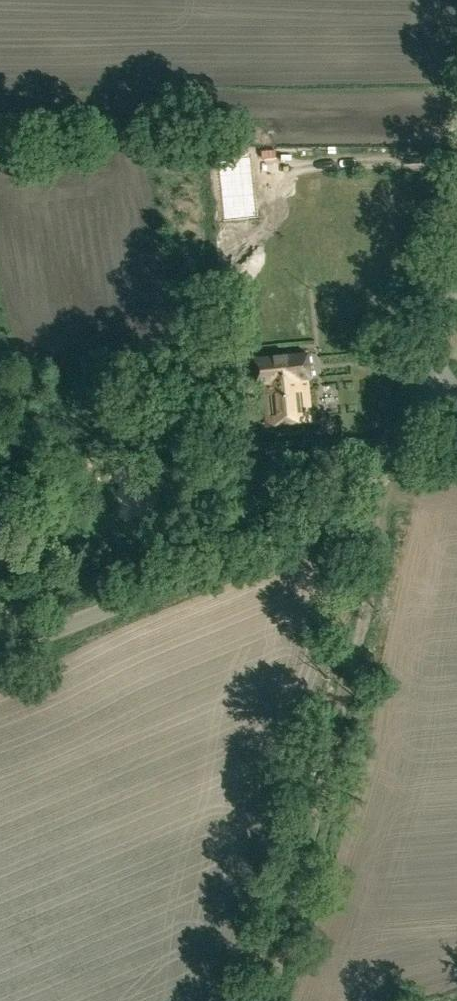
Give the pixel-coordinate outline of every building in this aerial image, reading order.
[(247,160),(214,165),(223,226),(257,221),(247,160)] [(306,375),(311,375),(308,350),(253,356),(256,381),(262,380),(267,422),(311,417),(306,375)] [(243,418),(262,417),(260,396),(242,397),(243,418)] [(245,508),(292,496),(282,457),(235,469),(245,508)]
